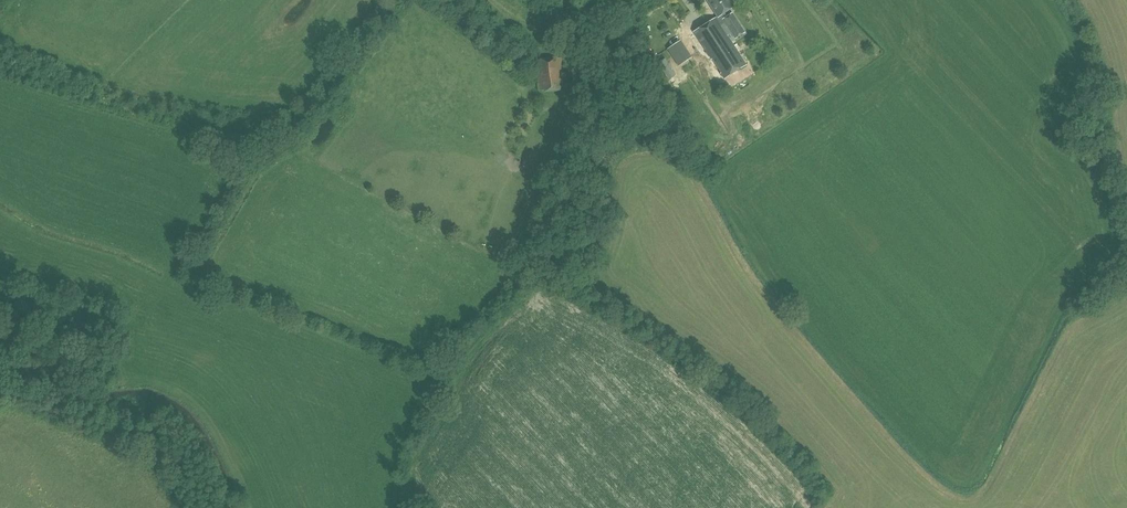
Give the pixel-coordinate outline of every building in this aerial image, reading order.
[(732,32),(736,39),(746,32),(733,12),(726,17),(725,14),(736,6),(732,0),(708,0),(719,17),(694,32),(724,79),(746,65),(728,35),(732,32)] [(688,53),(676,60),(679,65),(691,58),(688,53)] [(562,58),(537,61),(540,91),(565,87),(562,58)]
